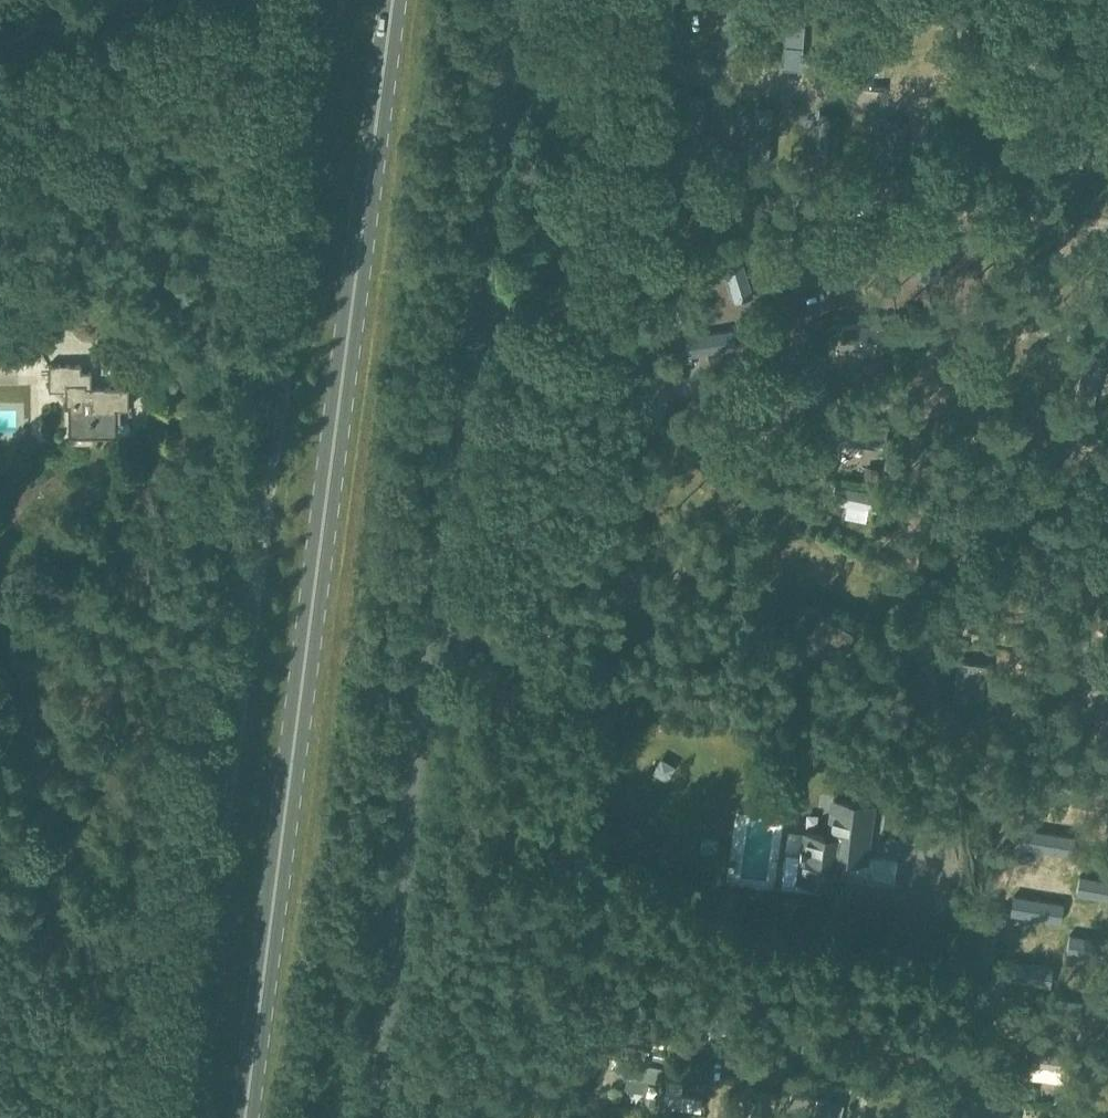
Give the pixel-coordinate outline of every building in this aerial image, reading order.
[(717,55),(735,56),(739,0),(721,0),(717,55)] [(787,12),(782,68),(800,70),(804,13),(787,12)] [(853,24),(848,81),(866,82),(870,26),(853,24)] [(754,108),(750,165),(768,167),(771,110),(754,108)] [(819,114),(815,165),(834,166),(838,116),(819,114)] [(886,121),(882,172),(901,173),(905,123),(886,121)] [(735,242),(717,248),(734,301),(752,296),(735,242)] [(840,324),(840,341),(891,341),(891,324),(840,324)] [(732,328),(676,336),(679,355),(734,346),(732,328)] [(1084,350),(1071,404),(1090,408),(1103,354),(1084,350)] [(128,386),(91,386),(91,371),(81,371),(81,364),(47,364),(48,391),(64,391),(65,406),(67,406),(67,437),(71,437),(71,443),(92,443),(92,437),(115,437),(115,424),(119,424),(119,409),(128,409),(128,386)] [(837,422),(835,441),(884,446),(886,427),(837,422)] [(833,485),(830,501),(845,504),(866,508),(873,509),(876,493),(833,485)] [(796,644),(801,647),(800,649),(815,657),(826,636),(847,647),(854,633),(833,622),(818,615),(809,632),(804,630),(796,644)] [(988,664),(958,660),(953,694),(983,698),(988,664)] [(1093,767),(1088,801),(1107,804),(1107,769),(1093,767)] [(871,807),(833,802),(829,836),(804,833),(799,876),(835,881),(838,855),(865,858),(871,807)] [(1023,828),(1020,846),(1071,854),(1073,836),(1023,828)] [(641,838),(634,830),(624,839),(631,847),(641,838)] [(841,894),(899,895),(900,864),(841,863),(841,894)] [(1076,894),(1107,899),(1107,881),(1079,876),(1076,894)] [(1012,895),(1009,913),(1059,921),(1062,903),(1012,895)] [(1066,952),(1107,959),(1107,940),(1069,934),(1066,952)] [(1001,959),(998,977),(1049,985),(1052,967),(1001,959)] [(1055,1015),(1106,1023),(1107,1010),(1107,1005),(1058,997),(1055,1015)] [(688,1012),(686,1028),(726,1035),(729,1019),(688,1012)] [(1026,1051),(1025,1065),(1067,1069),(1069,1055),(1026,1051)] [(617,1057),(615,1073),(625,1075),(646,1078),(658,1080),(661,1065),(617,1057)] [(786,1109),(824,1117),(839,1117),(842,1104),(790,1092),(786,1109)] [(666,1094),(664,1107),(698,1111),(700,1098),(679,1095),(666,1093),(666,1094)]
